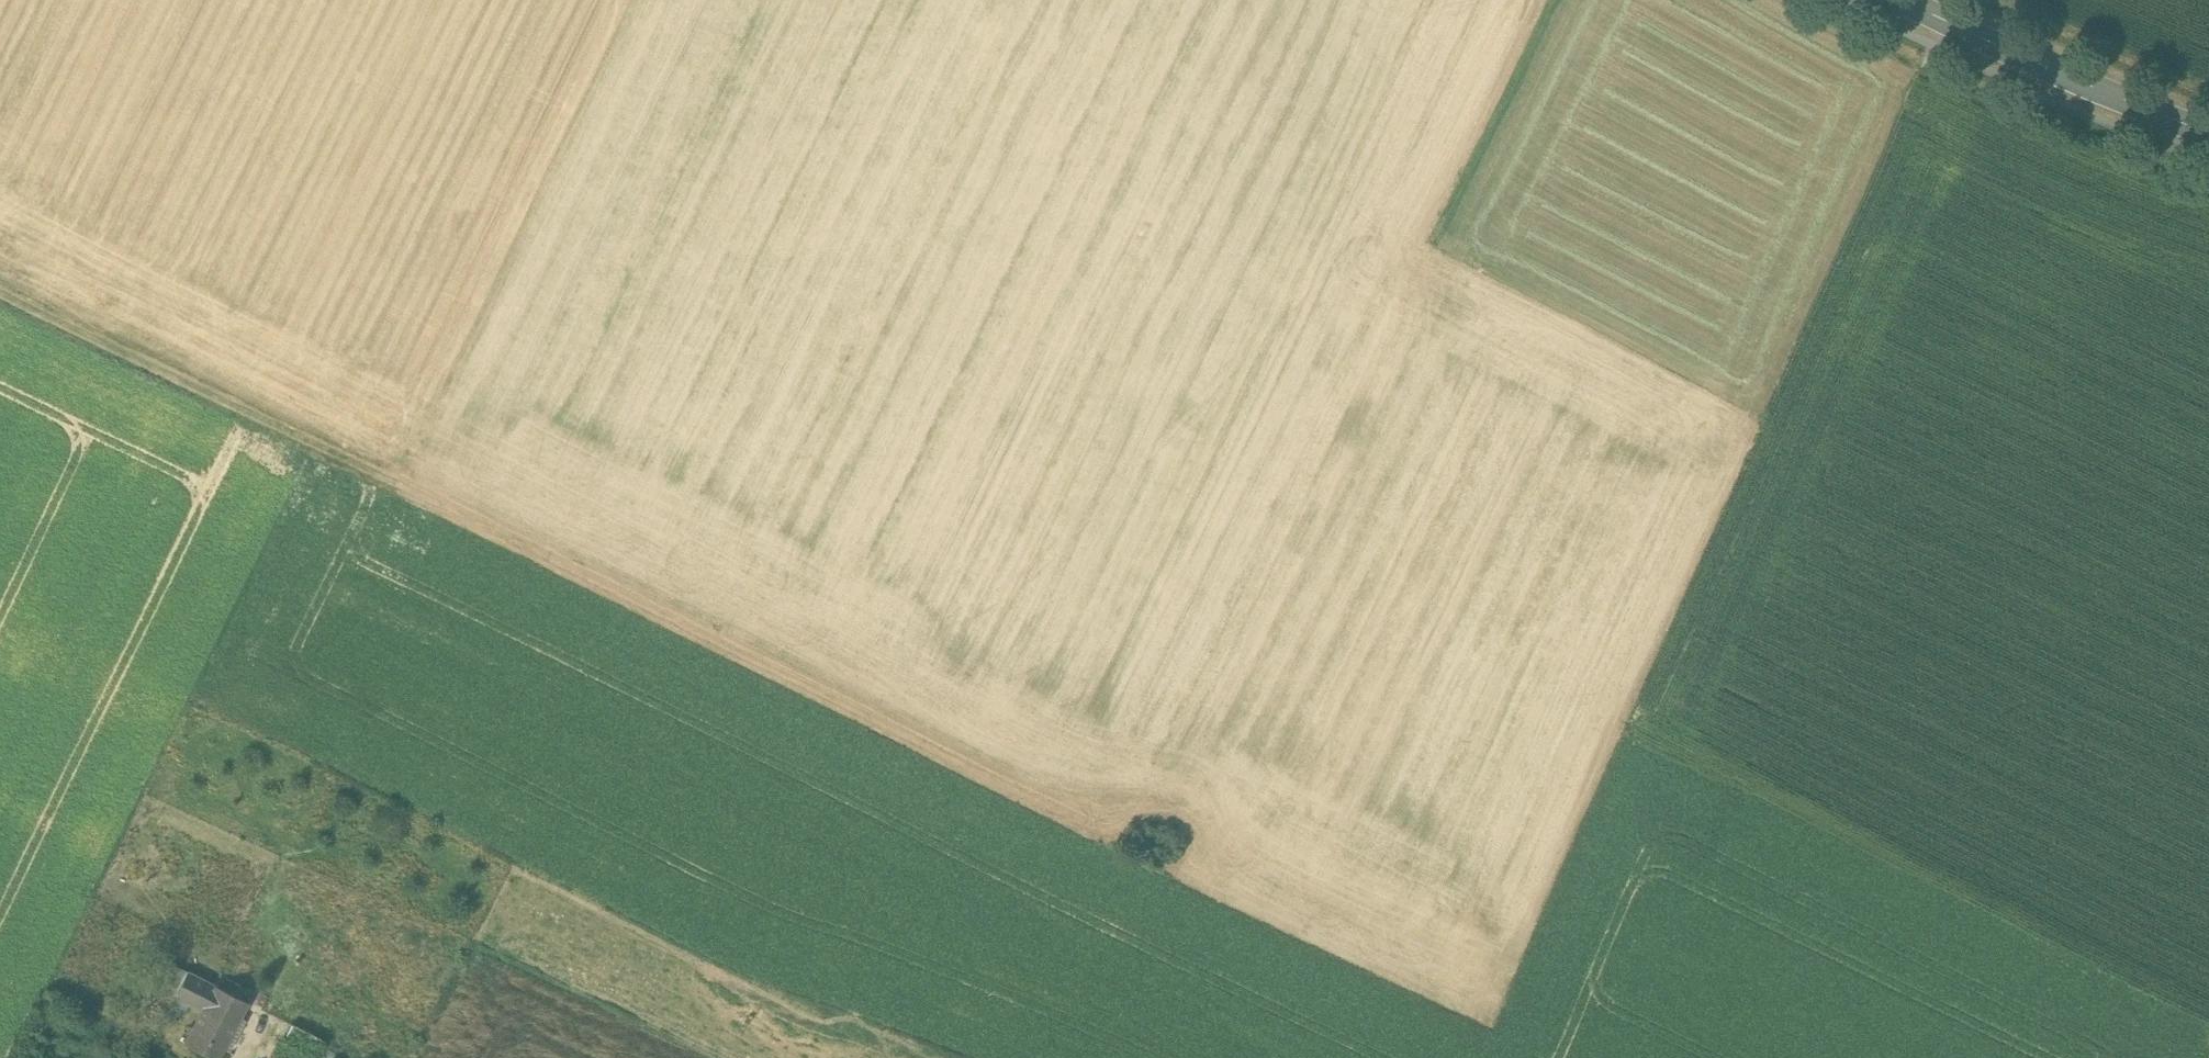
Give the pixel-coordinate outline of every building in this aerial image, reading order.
[(202,1011),(215,986),(175,965),(162,991),(174,997),(189,1005),(202,1011)] [(215,986),(202,1011),(185,1044),(212,1057),(219,1057),(225,1048),(241,1016),(248,1003),(215,986)] [(189,1005),(174,997),(168,1009),(183,1017),(189,1005)] [(247,1019),(241,1016),(225,1048),(231,1050),(247,1019)] [(325,1040),(292,1024),(285,1038),(318,1054),(325,1040)]
